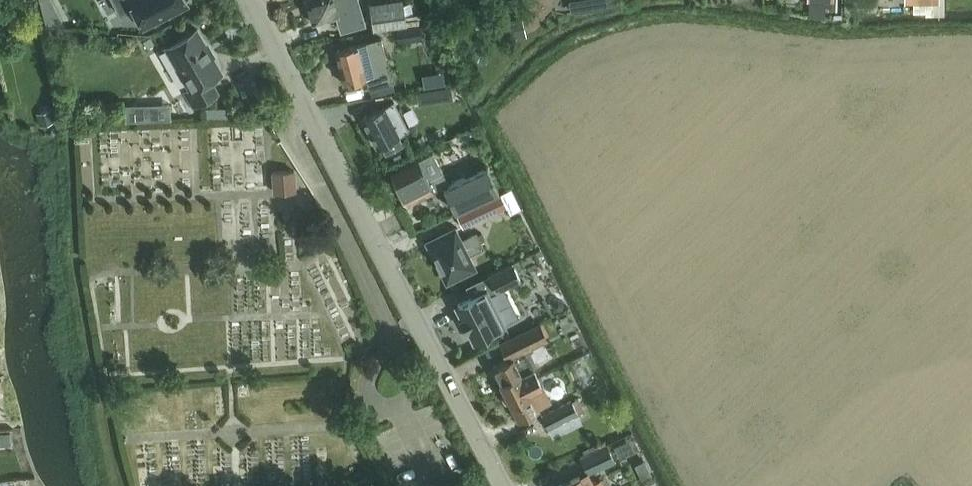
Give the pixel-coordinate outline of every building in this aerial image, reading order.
[(121,15),(133,9),(139,20),(143,28),(157,21),(165,17),(190,4),(188,0),(113,0),(121,15)] [(314,23),(337,17),(341,30),(365,23),(358,0),(308,0),(314,23)] [(408,25),(404,0),(396,0),(371,4),(375,30),(408,25)] [(570,0),(572,12),(618,5),(617,0),(572,0),(570,0)] [(807,1),(807,2),(827,2),(827,11),(841,12),(841,0),(807,0),(807,1)] [(945,0),(906,0),(906,1),(926,1),(927,15),(945,15),(945,0)] [(515,19),(501,22),(505,40),(519,37),(515,19)] [(421,26),(397,29),(398,41),(416,38),(421,38),(424,37),(422,26),(421,26)] [(202,30),(171,46),(193,90),(188,92),(195,107),(220,94),(213,81),(225,75),(202,30)] [(394,84),(382,38),(367,42),(368,43),(336,51),(345,84),(367,78),(371,90),(394,84)] [(452,86),(431,89),(433,102),(454,99),(452,86)] [(379,146),(409,131),(395,102),(363,118),(379,146)] [(157,104),(126,105),(127,121),(157,120),(157,104)] [(236,105),(205,107),(206,117),(236,116),(236,105)] [(54,109),(37,113),(40,125),(57,120),(54,109)] [(408,207),(436,192),(449,185),(432,153),(418,161),(391,175),(408,207)] [(457,211),(500,191),(489,167),(446,188),(457,211)] [(295,172),(274,173),(275,192),(296,191),(295,172)] [(498,194),(458,213),(465,228),(507,207),(501,194),(499,195),(498,194)] [(463,240),(456,227),(439,235),(439,241),(429,246),(445,278),(455,273),(461,276),(478,268),(471,255),(486,248),(477,232),(463,240)] [(497,292),(523,279),(514,262),(488,275),(497,292)] [(476,340),(506,325),(488,291),(459,306),(476,340)] [(555,300),(553,304),(555,308),(560,309),(564,307),(565,303),(563,299),(560,298),(558,298),(555,300)] [(504,395),(538,377),(535,372),(538,364),(530,350),(550,339),(542,322),(500,342),(509,359),(492,367),(501,385),(500,386),(504,395)] [(538,377),(504,395),(508,404),(510,403),(519,422),(541,411),(540,409),(553,403),(545,385),(543,387),(538,377)] [(548,429),(585,411),(579,398),(542,416),(548,429)] [(0,432),(0,441),(1,445),(13,443),(11,430),(0,432)] [(586,455),(581,457),(588,473),(589,475),(616,462),(609,446),(608,445),(586,455)] [(560,485),(603,485),(600,479),(593,483),(589,475),(588,473),(581,476),(560,485)]
